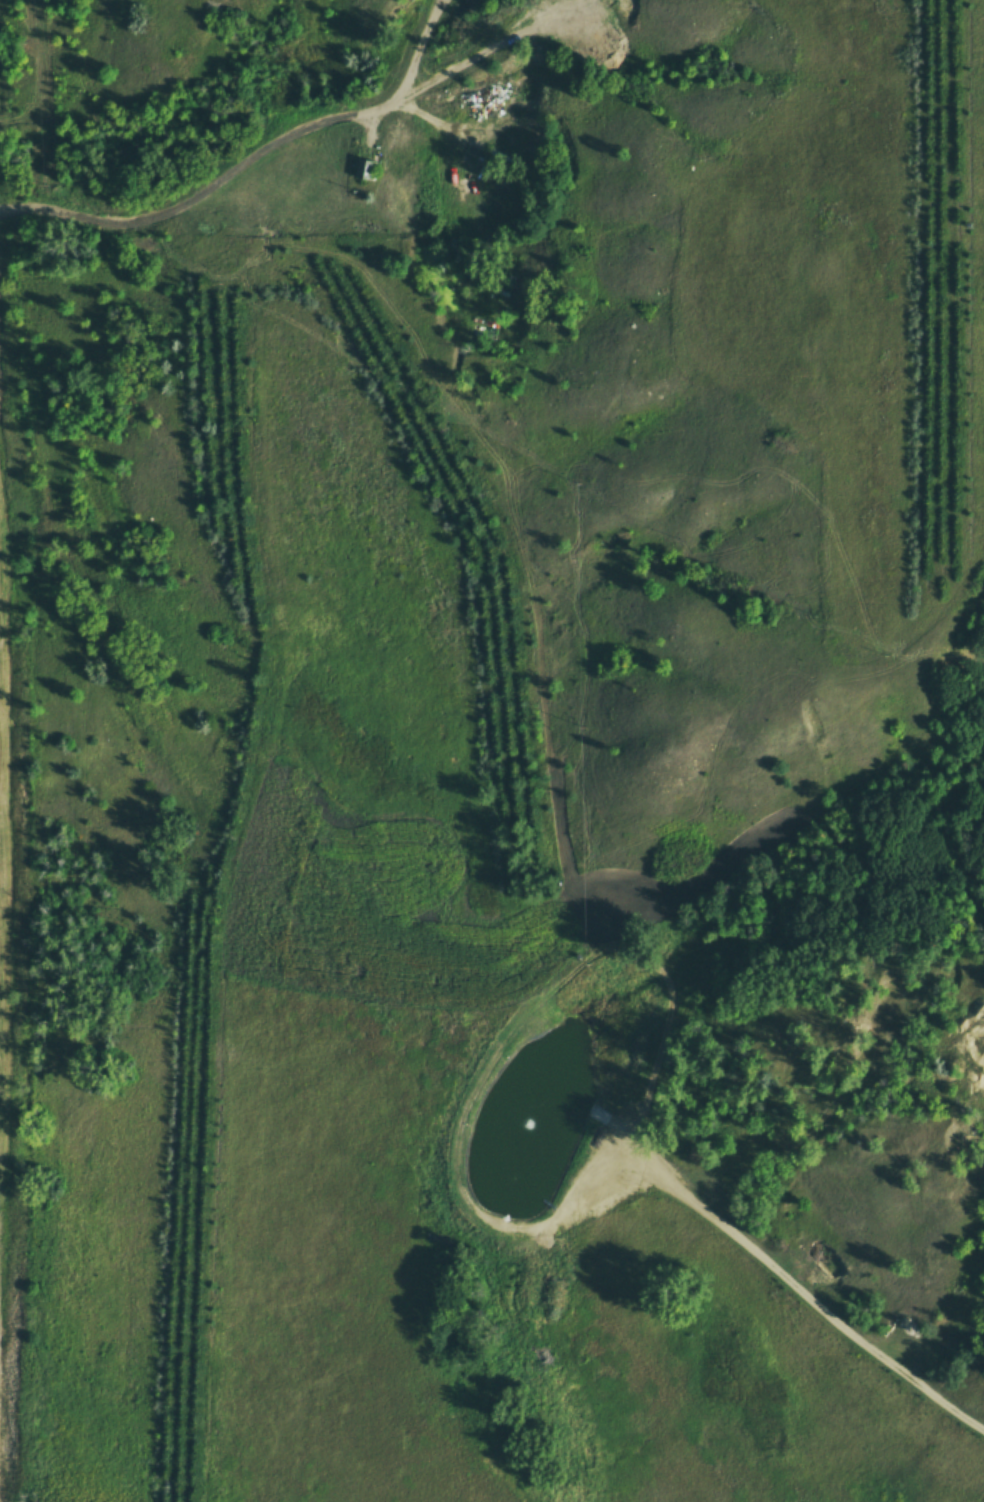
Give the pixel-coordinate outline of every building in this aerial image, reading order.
[(372,180),(374,162),(356,160),(355,178),(372,180)]
